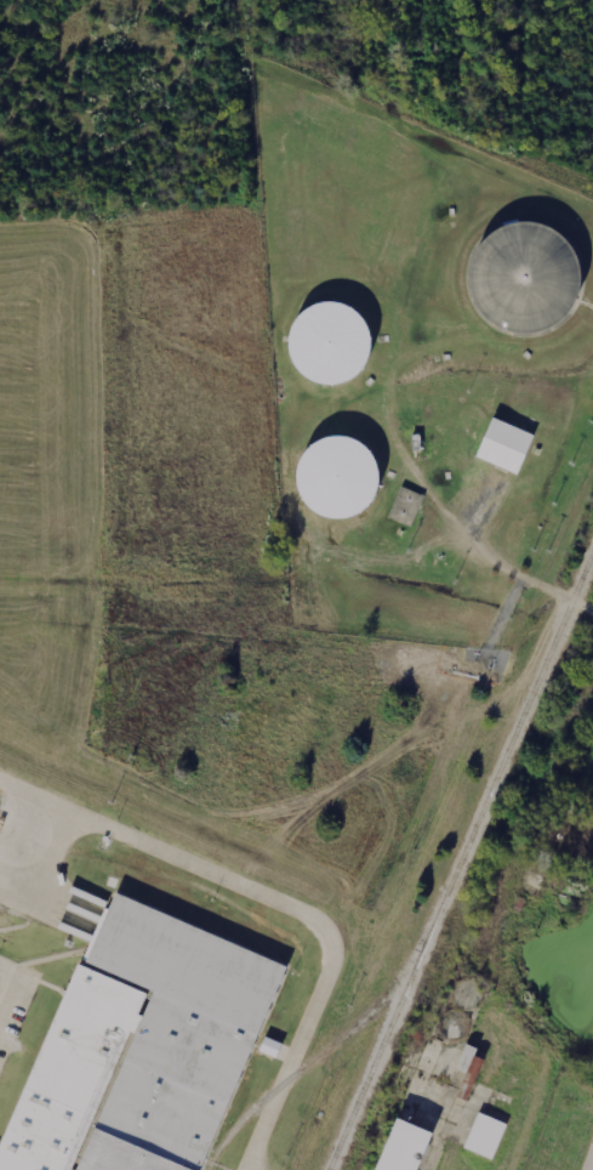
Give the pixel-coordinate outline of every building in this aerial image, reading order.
[(530,340),(551,333),(568,319),(580,300),(583,279),(581,257),(570,238),(554,223),(536,216),(517,215),(497,220),(480,229),(468,244),(460,262),(458,283),(463,301),(473,318),(489,331),(508,339),(530,340)] [(329,295),(312,299),(298,307),(287,320),(283,336),(283,352),(289,368),(300,380),(313,387),(327,391),(342,388),(355,382),(366,373),(374,359),(377,345),(375,330),(369,317),(359,306),(344,299),(329,295)] [(535,437),(492,418),(474,458),(517,477),(535,437)] [(383,461),(376,448),(366,438),(353,431),(338,430),(324,432),(310,438),(300,449),(293,462),(291,478),(295,495),(304,509),(317,518),(332,523),(349,523),(364,516),(376,505),(384,490),(386,476),(383,461)] [(424,494),(401,487),(391,519),(414,527),(424,494)] [(119,898),(91,967),(72,959),(0,1137),(0,1169),(203,1169),(285,965),(119,898)] [(276,1059),(282,1045),(265,1037),(259,1051),(276,1059)] [(457,1069),(466,1072),(457,1098),(468,1102),(483,1059),(475,1057),(477,1049),(465,1045),(457,1069)] [(464,1149),(495,1161),(509,1125),(479,1113),(464,1149)] [(434,1134),(388,1115),(367,1169),(420,1169),(434,1134)]
